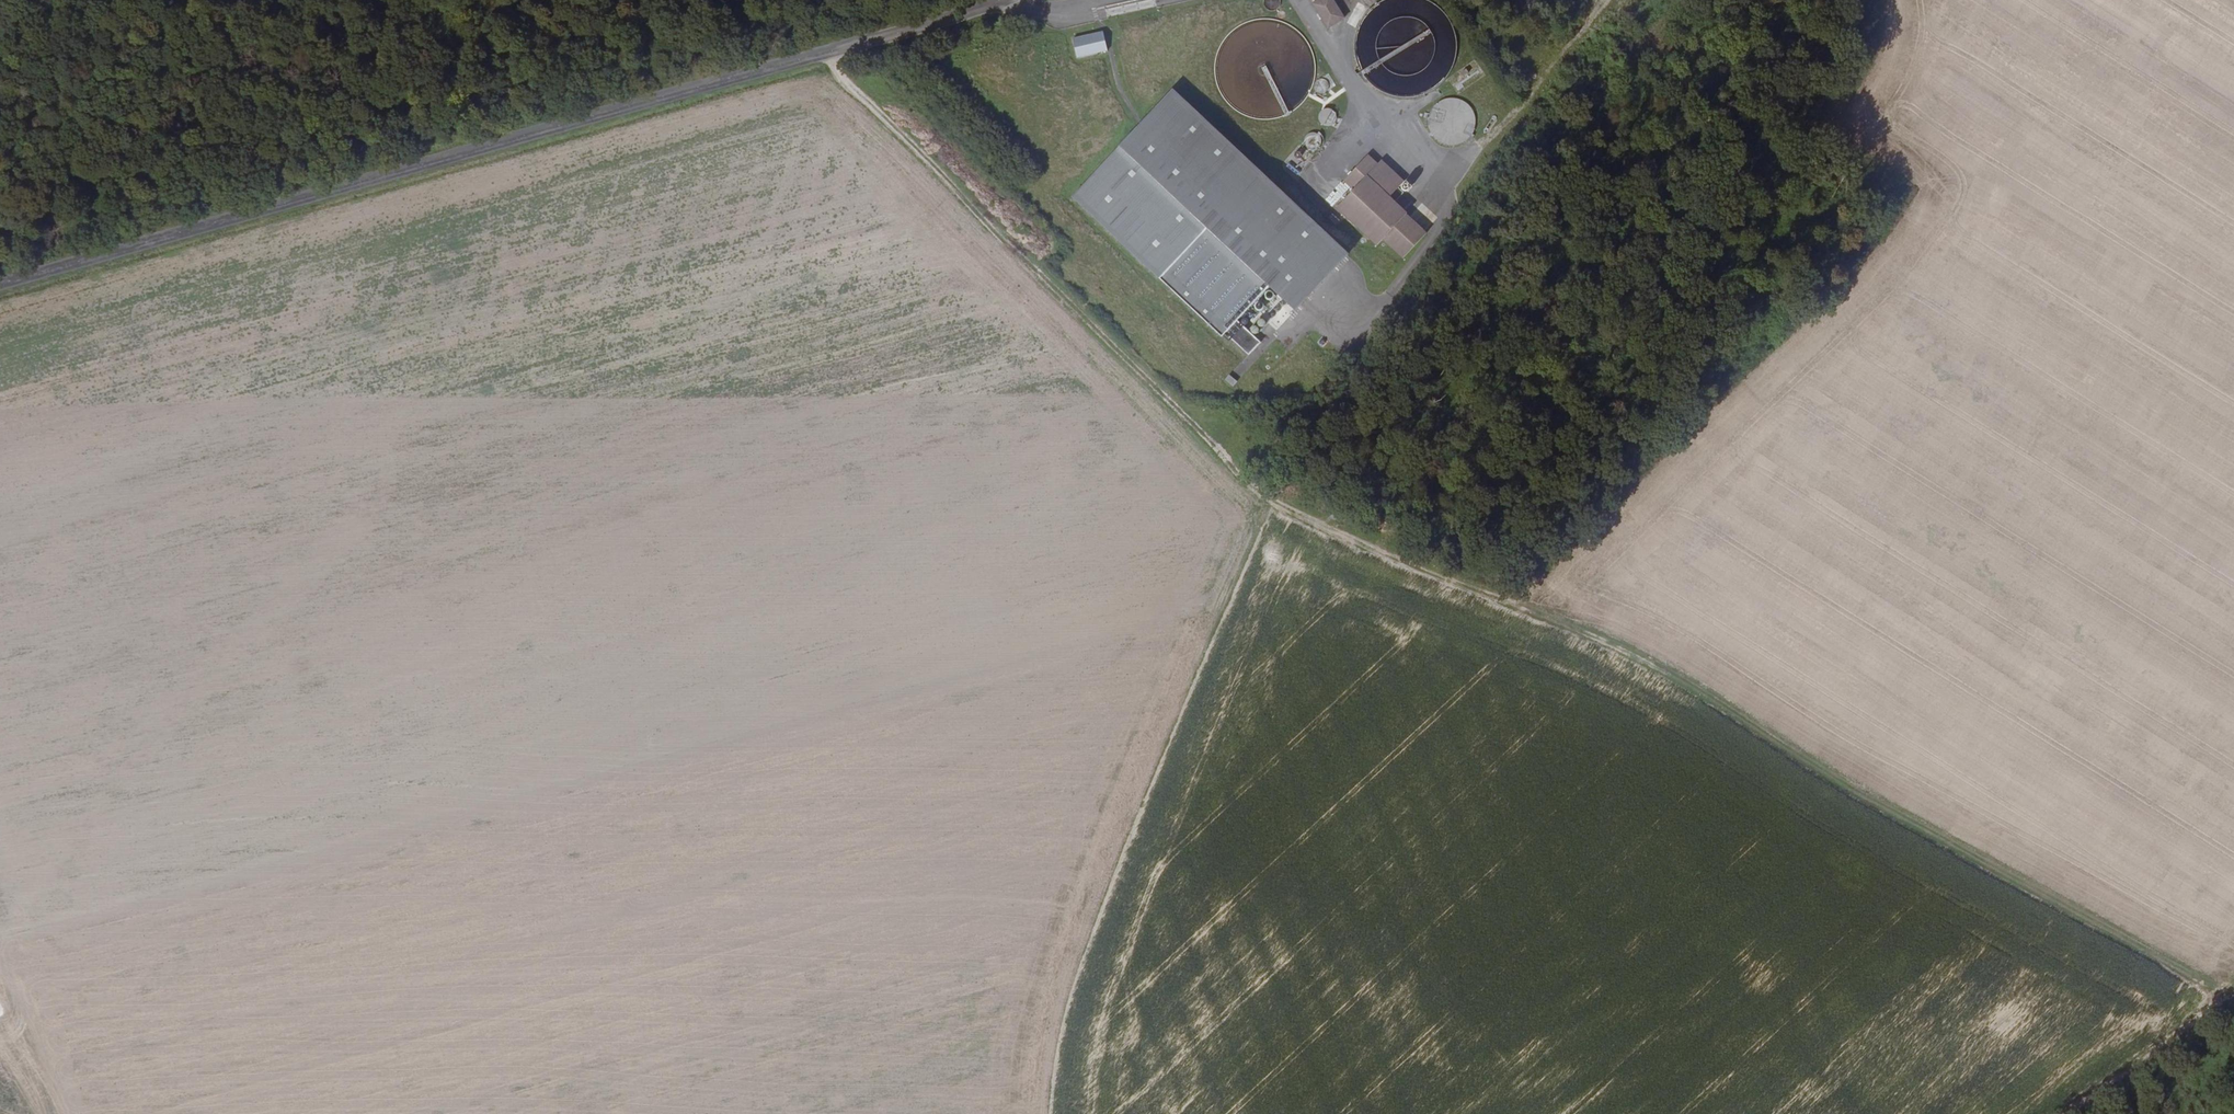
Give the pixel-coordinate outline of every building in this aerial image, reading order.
[(1267,10),(1279,5),(1277,0),(1264,0),(1267,10)] [(1337,0),(1321,0),(1317,1),(1326,28),(1344,22),(1337,0)] [(1103,32),(1073,38),(1077,58),(1108,51),(1103,32)] [(1172,90),(1074,197),(1223,338),(1228,334),(1251,355),(1262,343),(1241,322),(1270,288),(1299,311),(1350,255),(1172,90)] [(1321,107),(1318,122),(1333,125),(1335,110),(1321,107)] [(1352,178),(1360,189),(1341,204),(1374,248),(1382,244),(1399,266),(1425,244),(1409,224),(1409,221),(1399,209),(1409,201),(1404,195),(1411,190),(1391,165),(1386,170),(1377,159),(1352,178)] [(1277,331),(1295,308),(1284,300),(1266,323),(1277,331)] [(1232,377),(1228,381),(1236,388),(1240,384),(1232,377)]
